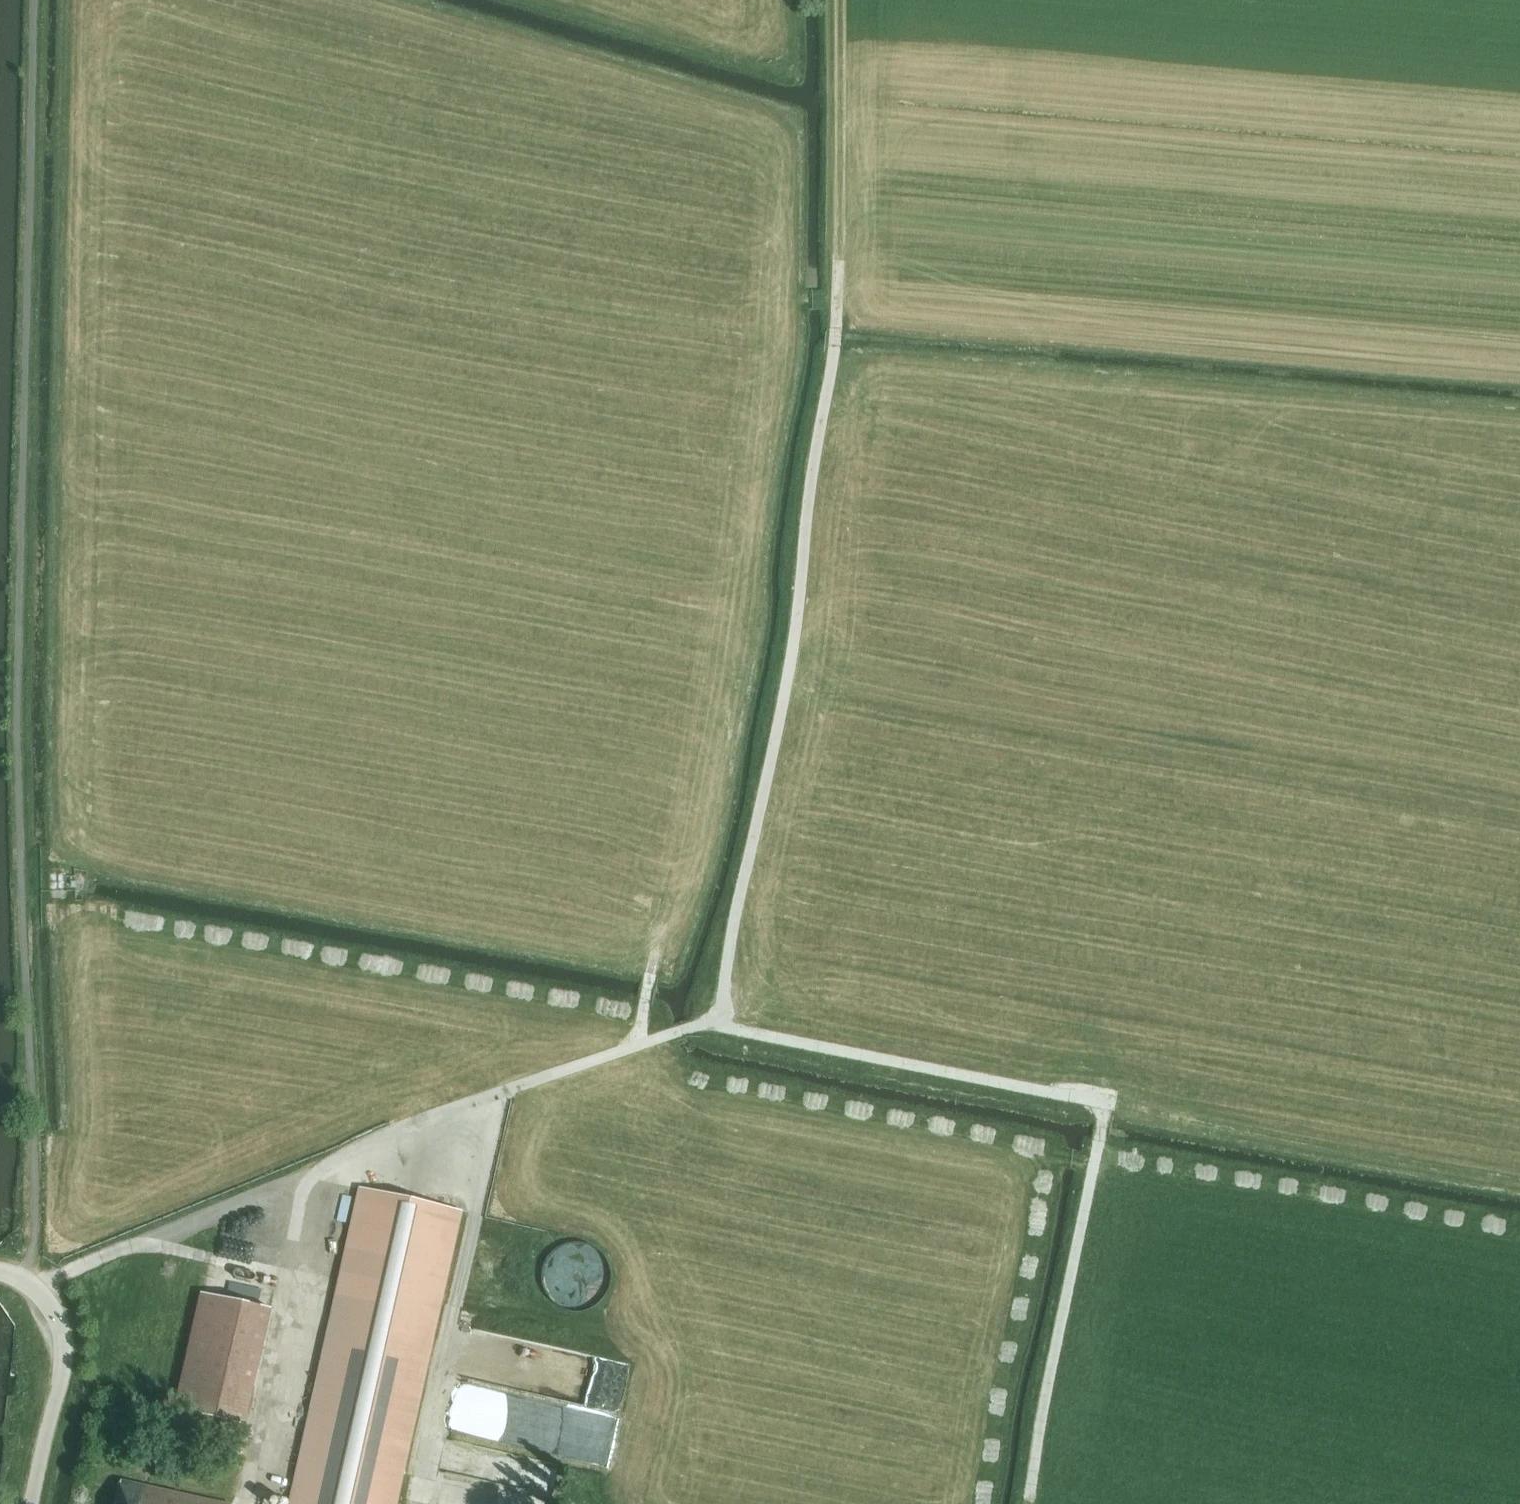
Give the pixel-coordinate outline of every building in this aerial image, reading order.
[(461,1214),(359,1191),(289,1503),(397,1503),(461,1214)] [(614,1253),(563,1244),(554,1291),(605,1300),(614,1253)] [(244,1427),(270,1309),(200,1294),(174,1411),(244,1427)] [(594,1355),(584,1407),(622,1414),(632,1363),(594,1355)] [(555,1497),(562,1464),(461,1441),(454,1474),(555,1497)] [(121,1480),(116,1503),(230,1503),(121,1480)]
